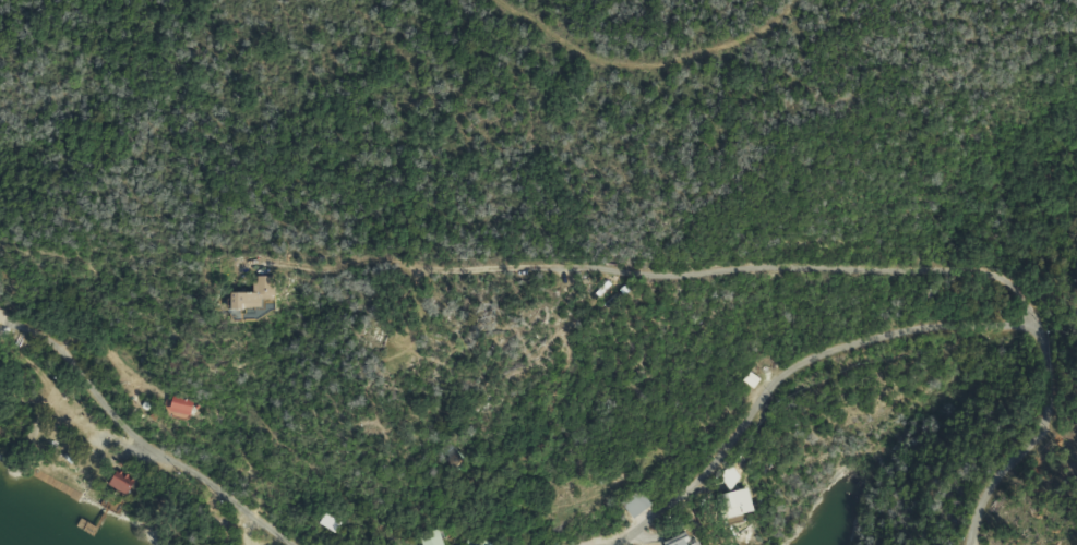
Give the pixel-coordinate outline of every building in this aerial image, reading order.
[(247,291),(218,291),(218,309),(253,309),(254,299),(267,300),(268,275),(247,275),(247,291)] [(183,399),(160,401),(161,417),(184,416),(183,399)] [(715,477),(724,488),(736,479),(727,468),(715,477)] [(128,482),(110,471),(101,484),(119,496),(128,482)] [(709,497),(720,529),(740,522),(737,514),(747,511),(738,487),(709,497)] [(622,519),(646,504),(636,488),(613,503),(622,519)] [(433,530),(412,534),(414,544),(436,544),(433,530)] [(687,530),(656,544),(695,544),(687,530)]
